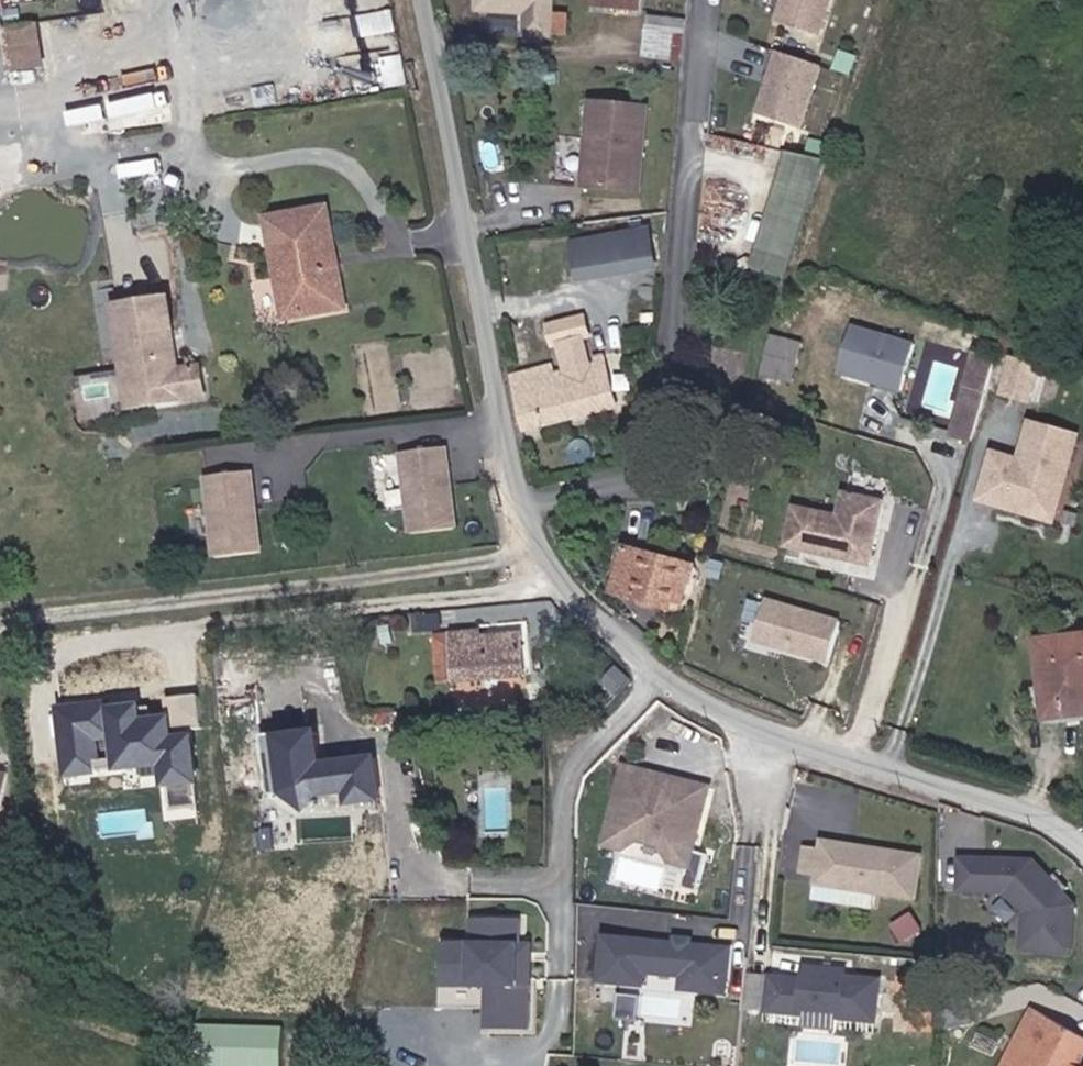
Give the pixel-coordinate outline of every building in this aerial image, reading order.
[(549,0),(474,0),(474,1),(522,2),(522,32),(548,33),(549,0)] [(593,7),(644,10),(644,0),(593,0),(593,7)] [(776,23),(817,36),(828,0),(783,0),(776,23)] [(687,59),(690,17),(649,14),(645,56),(687,59)] [(42,20),(3,26),(10,72),(48,66),(42,20)] [(818,71),(776,57),(756,120),(798,133),(818,71)] [(630,194),(633,153),(620,151),(622,110),(581,107),(574,190),(630,194)] [(633,153),(636,111),(622,110),(620,151),(633,153)] [(788,148),(751,266),(790,278),(828,161),(788,148)] [(749,228),(769,166),(728,151),(707,215),(749,228)] [(298,326),(329,320),(320,274),(313,274),(309,261),(321,258),(313,219),(262,228),(273,286),(268,286),(273,320),(297,316),(298,326)] [(642,237),(609,242),(613,270),(646,264),(642,237)] [(609,242),(565,249),(569,276),(613,270),(609,242)] [(168,362),(154,290),(102,301),(118,382),(134,378),(139,399),(174,392),(168,362)] [(519,442),(611,417),(598,371),(597,372),(595,365),(588,367),(590,374),(584,375),(577,348),(582,346),(577,328),(543,338),(548,356),(552,355),(560,382),(549,385),(546,376),(504,388),(519,442)] [(876,396),(889,350),(827,333),(815,380),(876,396)] [(937,388),(957,394),(965,359),(945,354),(937,388)] [(1007,397),(1015,365),(983,357),(975,389),(1007,397)] [(196,387),(190,359),(168,362),(174,392),(196,387)] [(770,400),(777,372),(748,363),(740,392),(770,400)] [(139,399),(134,378),(118,382),(122,402),(139,399)] [(926,439),(945,443),(957,394),(937,388),(926,439)] [(1020,513),(1031,468),(1041,470),(1051,431),(1004,419),(995,458),(984,455),(972,502),(1020,513)] [(459,520),(445,440),(402,447),(415,528),(459,520)] [(972,502),(984,455),(968,451),(957,498),(972,502)] [(1030,516),(1041,470),(1031,468),(1020,513),(1030,516)] [(264,552),(251,471),(208,478),(221,559),(264,552)] [(810,508),(806,524),(776,518),(766,557),(828,571),(842,517),(810,508)] [(676,590),(684,592),(689,571),(606,553),(599,591),(625,596),(622,608),(669,618),(676,590)] [(811,670),(822,629),(747,610),(737,650),(811,670)] [(493,625),(444,629),(447,683),(519,679),(517,630),(493,631),(493,625)] [(991,646),(997,723),(1050,718),(1044,675),(1065,673),(1062,639),(991,646)] [(1044,675),(1050,718),(1069,717),(1065,673),(1044,675)] [(103,699),(52,704),(60,774),(155,764),(157,786),(195,781),(185,697),(164,699),(166,712),(137,715),(135,701),(104,705),(103,699)] [(315,803),(342,799),(344,814),(374,809),(368,768),(324,775),(325,780),(315,782),(309,743),(271,749),(280,805),(302,821),(315,803)] [(280,805),(271,749),(255,751),(264,808),(280,805)] [(685,859),(701,795),(679,790),(665,797),(648,793),(640,780),(618,774),(598,852),(616,856),(631,849),(654,855),(663,869),(681,873),(679,882),(693,885),(699,863),(685,859)] [(679,939),(754,945),(762,846),(740,845),(734,919),(680,915),(679,939)] [(862,899),(900,904),(906,861),(839,851),(834,855),(826,854),(827,850),(808,847),(807,857),(791,855),(788,878),(804,881),(802,891),(836,895),(837,884),(864,888),(862,899)] [(966,868),(944,867),(943,898),(965,899),(966,868)] [(965,899),(990,899),(1009,920),(1008,958),(1056,959),(1057,912),(1016,869),(966,868),(965,899)] [(690,898),(693,885),(679,882),(675,894),(690,898)] [(864,888),(837,884),(836,895),(862,899),(864,888)] [(888,947),(907,935),(898,921),(879,932),(888,947)] [(507,989),(508,949),(508,925),(462,924),(461,948),(434,947),(433,990),(476,990),(476,1012),(476,1033),(518,1034),(518,990),(507,989)] [(718,1001),(722,958),(599,945),(595,988),(636,992),(638,979),(676,983),(675,997),(718,1001)] [(518,990),(519,949),(508,949),(507,989),(518,990)] [(865,1031),(869,989),(835,985),(835,979),(794,975),(792,988),(760,984),(756,1020),(792,1023),(792,1017),(828,1021),(827,1027),(865,1031)] [(476,1012),(476,990),(433,990),(428,990),(427,1011),(476,1012)] [(640,1016),(642,996),(622,994),(620,1014),(640,1016)] [(1021,1041),(1003,1035),(987,1065),(1082,1065),(1082,1063),(1070,1058),(1082,1033),(1035,1015),(1021,1041)] [(194,1023),(194,1065),(278,1065),(278,1023),(194,1023)]
